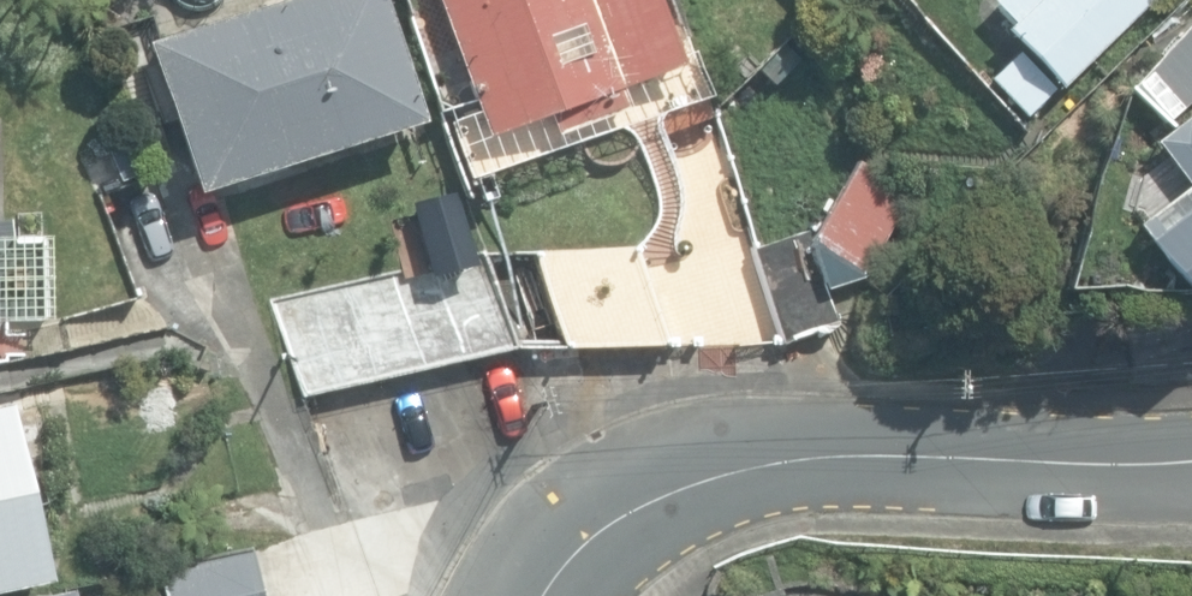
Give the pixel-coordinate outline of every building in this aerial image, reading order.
[(195,193),(336,148),(420,122),(382,0),(282,0),(147,43),(195,193)] [(490,134),(546,113),(553,132),(621,106),(614,87),(674,65),(650,0),(439,0),(490,134)] [(1057,90),(1154,0),(993,0),(992,1),(1011,22),(1002,30),(1057,90)] [(1166,119),(1191,97),(1191,21),(1133,91),(1166,119)] [(989,77),(1023,115),(1051,90),(1017,53),(989,77)] [(1191,296),(1191,122),(1187,116),(1154,141),(1188,185),(1137,224),(1191,296)] [(803,246),(813,253),(856,280),(909,195),(856,161),(808,238),(803,246)] [(834,326),(813,253),(803,246),(808,238),(807,233),(752,249),(780,342),(834,326)] [(50,321),(49,236),(0,237),(0,322),(50,321)] [(534,253),(562,346),(659,344),(632,247),(534,253)] [(272,301),(302,395),(514,349),(484,257),(272,301)] [(47,579),(7,397),(0,399),(0,589),(47,579)] [(163,595),(256,595),(244,546),(156,567),(163,595)]
